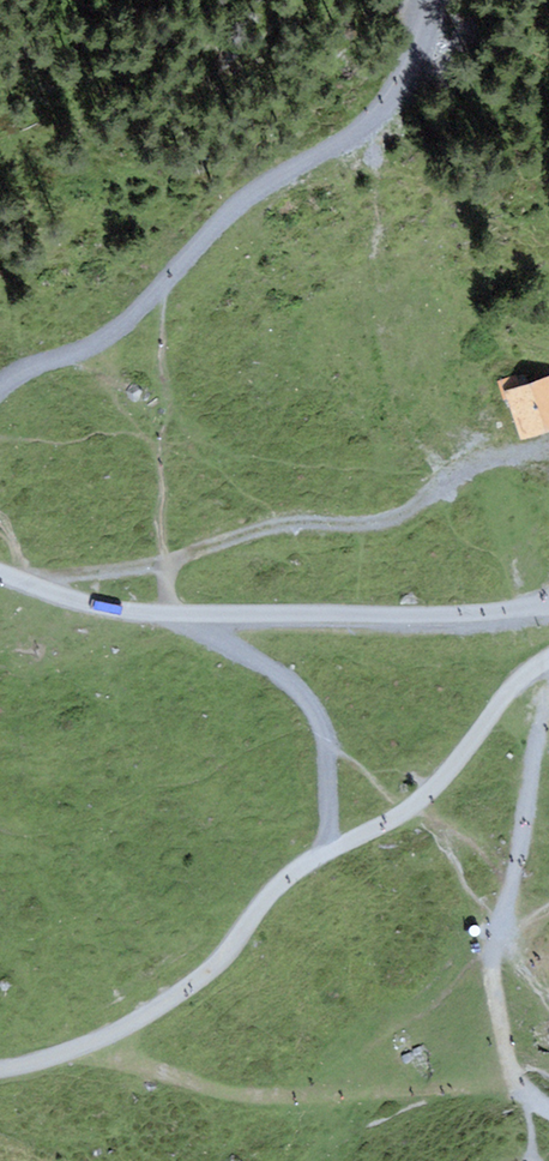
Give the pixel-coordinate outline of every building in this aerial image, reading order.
[(504,399),(520,440),(548,429),(548,381),(504,399)]
